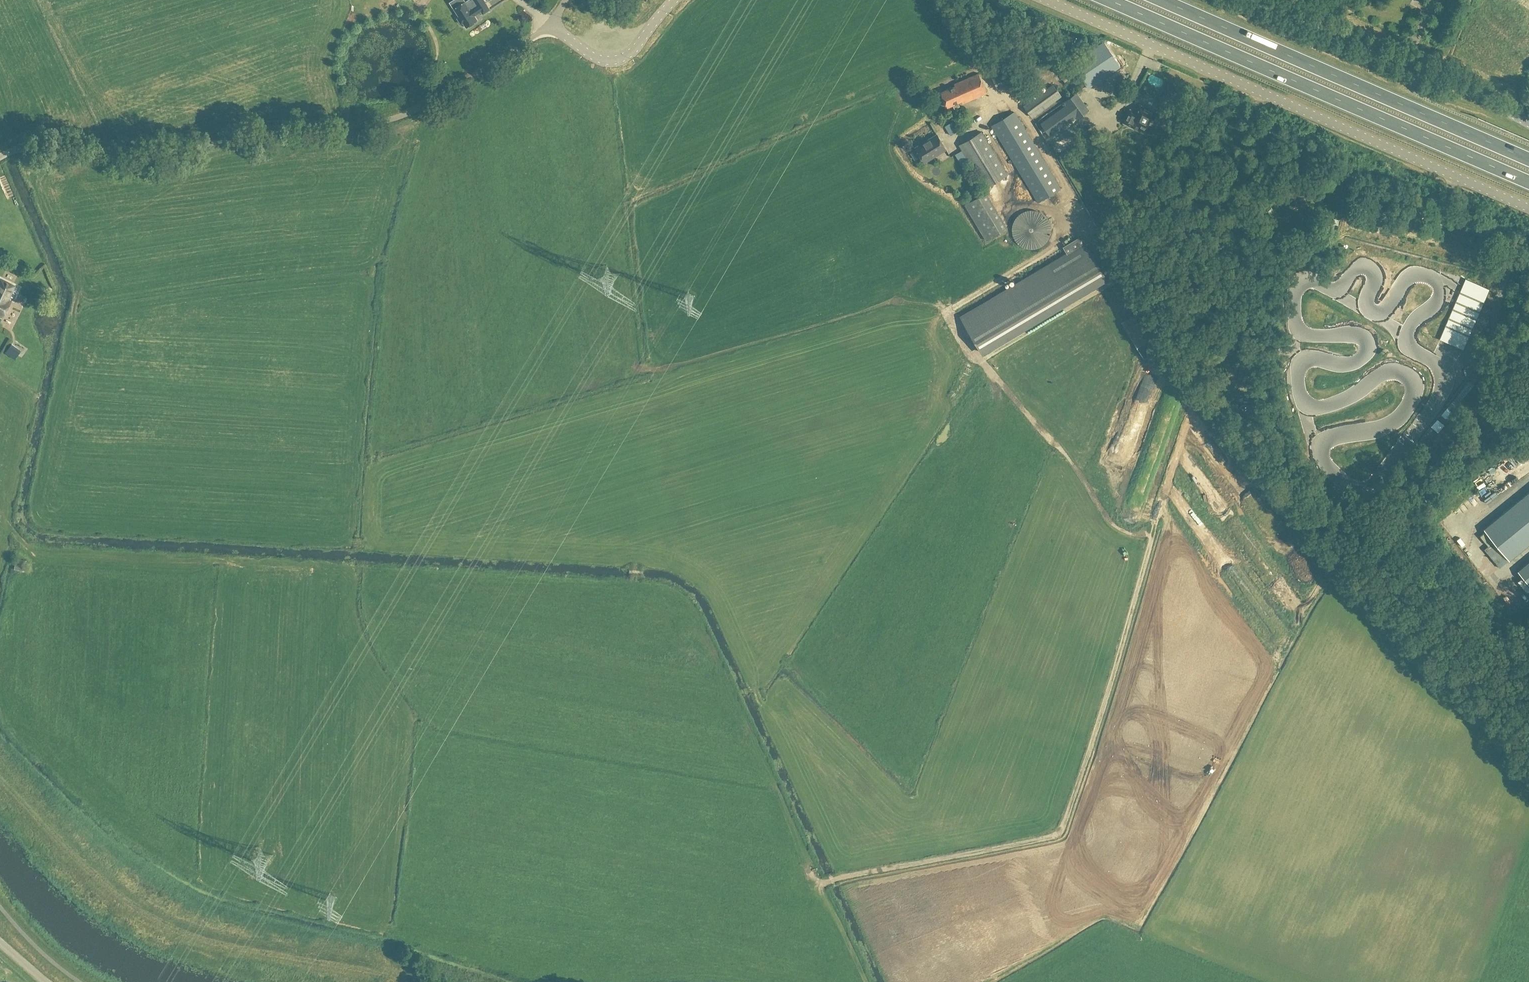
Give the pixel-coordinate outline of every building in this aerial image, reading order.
[(490,9),(484,0),(467,0),(465,1),(465,0),(454,8),(459,16),(457,17),(461,24),(463,22),(466,27),(477,20),(473,12),(479,8),(483,13),(490,9)] [(1102,79),(1121,66),(1110,50),(1117,45),(1113,39),(1106,44),(1103,41),(1072,60),(1088,89),(1095,84),(1098,88),(1105,83),(1102,79)] [(987,92),(979,73),(955,84),(956,86),(941,92),(948,107),(953,105),(955,108),(960,106),(959,102),(962,101),(963,103),(987,92)] [(1033,116),(1062,94),(1053,83),(1025,105),(1033,116)] [(1067,104),(1040,123),(1050,136),(1076,116),(1078,118),(1090,110),(1077,92),(1064,101),(1067,104)] [(1122,123),(1147,135),(1152,127),(1153,127),(1154,127),(1155,126),(1156,126),(1157,125),(1157,124),(1158,123),(1158,122),(1158,121),(1157,120),(1157,119),(1156,118),(1158,113),(1139,103),(1135,111),(1130,108),(1122,123)] [(1062,187),(1024,125),(1026,125),(1021,117),(1019,117),(1015,111),(993,125),(1040,201),(1062,187)] [(1009,174),(983,131),(960,145),(987,188),(1009,174)] [(925,163),(947,149),(937,133),(915,147),(925,163)] [(965,204),(986,240),(1008,227),(986,191),(965,204)] [(1019,252),(1050,242),(1041,217),(1039,217),(1036,210),(1008,220),(1019,252)] [(1335,220),(1338,212),(1333,210),(1330,218),(1335,220)] [(1486,237),(1492,223),(1482,219),(1477,233),(1486,237)] [(981,352),(1106,278),(1082,238),(1063,249),(1067,255),(961,318),(981,352)] [(10,301),(9,300),(16,285),(0,277),(0,316),(2,317),(10,301)] [(1442,335),(1440,338),(1464,348),(1465,346),(1489,288),(1486,287),(1465,278),(1461,288),(1449,318),(1445,327),(1442,335)] [(1483,332),(1492,314),(1487,311),(1488,308),(1484,306),(1467,344),(1464,349),(1473,354),(1483,332)] [(13,345),(5,354),(15,361),(22,353),(13,345)] [(1485,480),(1478,487),(1483,492),(1491,485),(1485,480)] [(1483,529),(1509,560),(1528,543),(1528,491),(1483,529)] [(13,570),(23,572),(25,562),(15,560),(13,570)] [(1518,570),(1528,584),(1528,561),(1518,570)]
